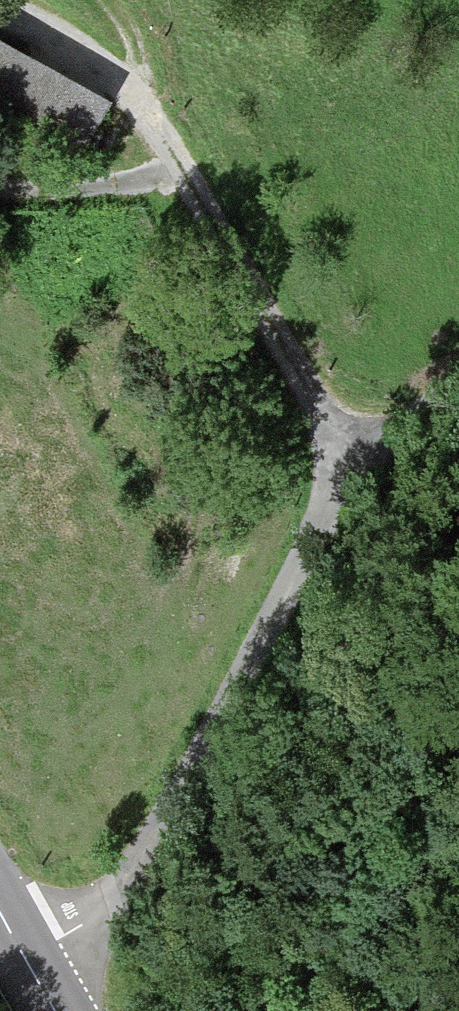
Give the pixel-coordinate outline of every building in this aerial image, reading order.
[(65,146),(95,93),(0,39),(0,109),(65,146)]
